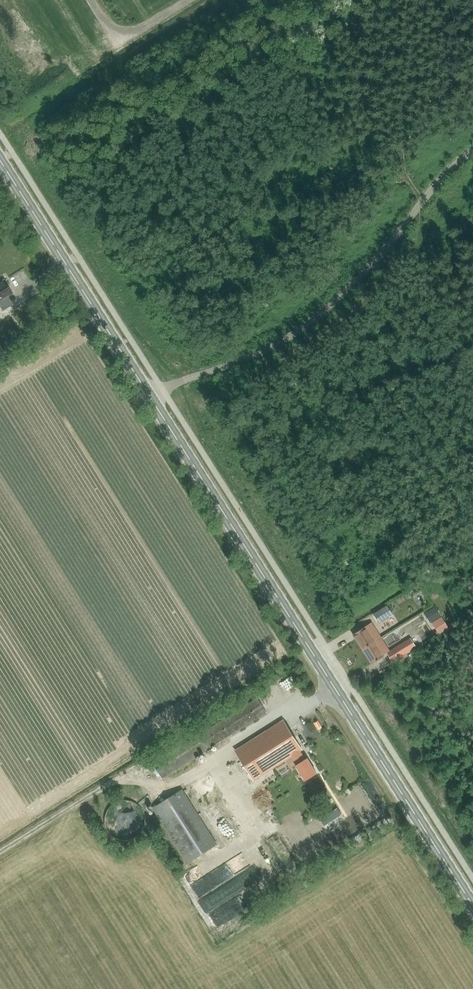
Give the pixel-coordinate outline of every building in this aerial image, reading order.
[(3,280),(0,282),(0,308),(2,311),(11,305),(14,309),(19,306),(15,298),(11,301),(7,296),(12,293),(3,280)] [(374,614),(379,623),(393,614),(387,605),(374,614)] [(380,638),(371,623),(353,634),(363,649),(380,638)] [(383,655),(387,648),(380,638),(363,649),(372,664),(383,656),(383,655)] [(387,653),(392,662),(406,653),(400,644),(387,653)] [(161,778),(266,712),(257,698),(197,736),(195,733),(150,761),(161,778)] [(306,780),(317,773),(307,758),(305,759),(300,751),(302,750),(283,720),(235,750),(254,780),(292,756),(298,764),(296,765),(306,780)] [(187,862),(191,860),(216,844),(182,789),(153,807),(187,862)] [(145,821),(145,819),(145,817),(144,815),(144,813),(143,811),(142,810),(141,808),(140,806),(139,805),(138,804),(136,802),(134,801),(132,800),(130,800),(129,799),(126,799),(125,799),(123,799),(120,799),(119,800),(117,800),(115,801),(113,802),(112,803),(111,804),(109,806),(108,808),(107,809),(106,811),(105,813),(105,814),(105,815),(104,817),(104,819),(104,820),(105,822),(105,825),(106,826),(106,827),(107,829),(108,831),(109,832),(110,833),(112,835),(113,836),(115,837),(117,838),(118,838),(121,839),(123,839),(124,839),(127,839),(129,839),(130,838),(132,838),(134,837),(135,836),(137,835),(139,833),(140,832),(141,831),(142,829),(143,827),(144,825),(144,823),(144,822),(145,821)] [(216,809),(208,813),(214,823),(221,819),(216,809)] [(187,879),(199,870),(195,866),(183,875),(187,879)] [(241,891),(234,879),(197,899),(203,911),(241,891)] [(209,916),(202,920),(209,932),(216,928),(209,916)]
